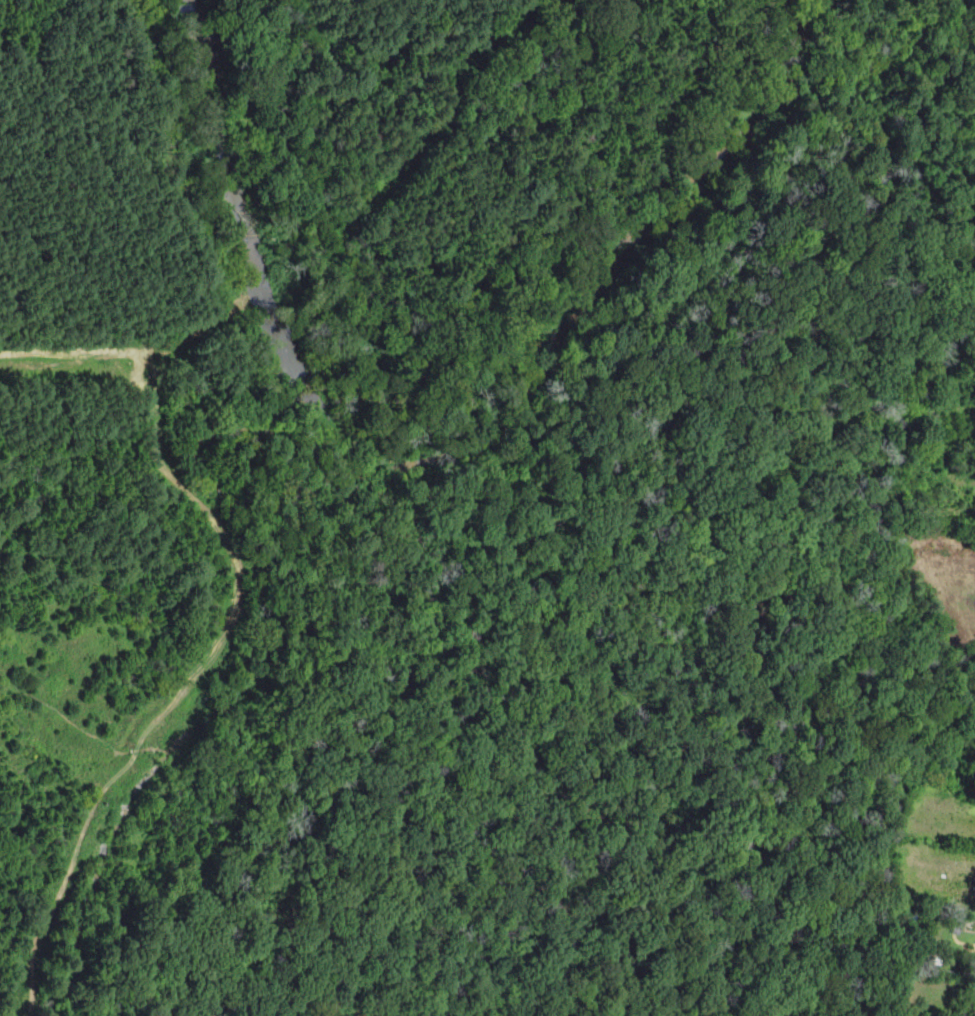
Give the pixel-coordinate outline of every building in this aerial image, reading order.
[(963,914),(951,911),(948,927),(960,930),(963,914)] [(906,912),(902,926),(911,928),(915,914),(906,912)]
